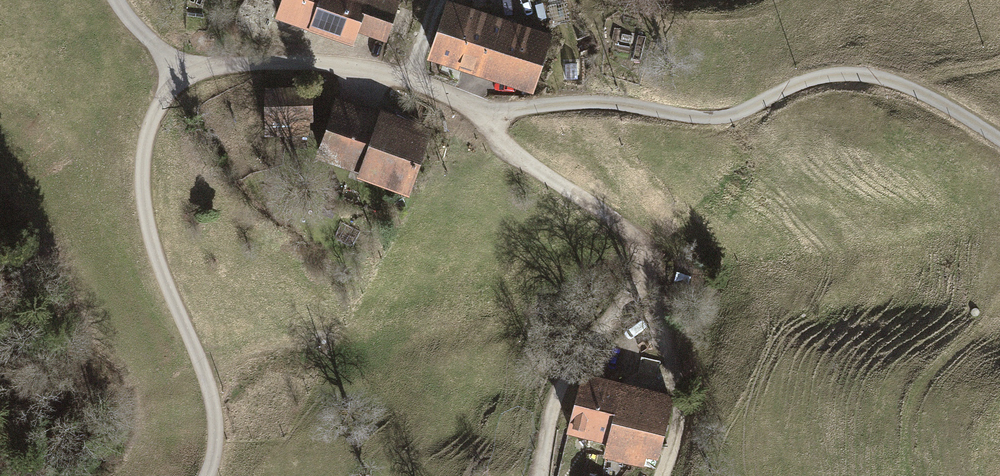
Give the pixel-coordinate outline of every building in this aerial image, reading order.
[(398,0),(277,0),(271,17),(322,36),(350,46),(356,30),(384,41),(399,0),(398,0)] [(449,0),(448,0),(427,58),(480,76),(500,18),(495,16),(449,0)] [(507,20),(500,18),(480,76),(530,94),(551,35),(507,20)] [(309,87),(261,88),(262,139),(311,138),(309,87)] [(355,176),(406,194),(430,127),(379,108),(378,113),(368,109),(334,97),(313,155),(357,171),(355,176)] [(625,382),(582,370),(566,433),(605,443),(601,456),(654,469),(673,394),(625,382)]
